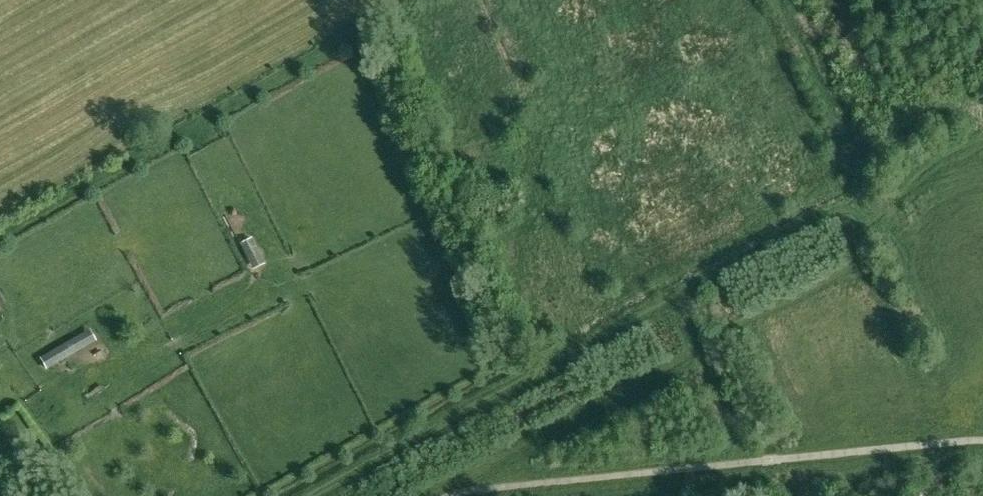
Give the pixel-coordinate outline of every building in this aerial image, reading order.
[(240,243),(248,259),(260,253),(252,237),(240,243)] [(77,336),(40,357),(46,369),(83,348),(77,336)]
